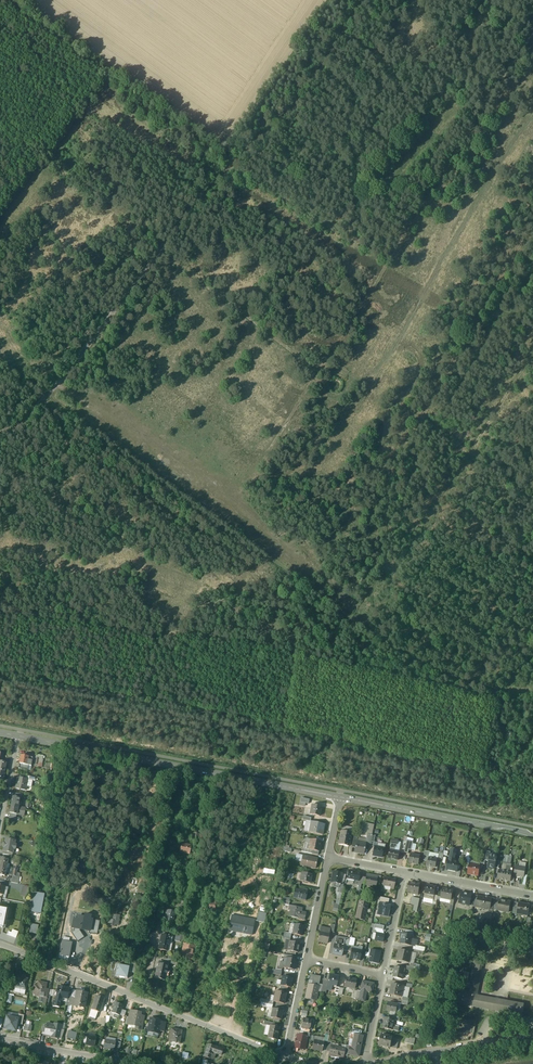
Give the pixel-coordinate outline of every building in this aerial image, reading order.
[(33,758),(21,756),(19,764),(28,766),(31,766),(33,758)] [(42,760),(35,758),(34,765),(38,765),(37,766),(41,767),(42,760)] [(25,779),(17,778),(15,788),(26,790),(26,787),(28,780),(25,779)] [(20,798),(13,797),(11,805),(18,806),(20,798)] [(18,806),(11,805),(10,813),(17,815),(21,816),(21,813),(24,814),(26,808),(18,806)] [(321,807),(312,805),(310,814),(319,816),(321,807)] [(324,824),(311,821),(309,832),(322,835),(323,830),(324,824)] [(374,825),(365,823),(363,835),(367,835),(367,834),(371,835),(374,825)] [(351,833),(341,831),(338,845),(348,847),(351,833)] [(15,841),(5,839),(5,843),(4,843),(4,847),(3,851),(13,853),(13,849),(15,849),(16,845),(14,845),(15,841)] [(316,841),(310,839),(309,844),(307,844),(306,849),(312,851),(319,852),(321,842),(316,841)] [(398,841),(392,840),(390,850),(394,851),(395,848),(396,848),(397,845),(398,841)] [(413,842),(407,840),(406,843),(404,853),(408,854),(409,850),(411,851),(413,842)] [(356,842),(355,846),(355,848),(354,852),(364,854),(365,845),(365,844),(356,842)] [(191,846),(181,844),(180,852),(189,854),(191,846)] [(383,848),(374,847),(372,856),(381,858),(383,848)] [(394,851),(390,850),(388,859),(398,861),(399,852),(394,851)] [(420,856),(410,854),(409,863),(418,865),(419,860),(419,861),(420,859),(419,859),(420,856)] [(490,855),(489,855),(488,861),(487,867),(495,869),(495,868),(496,861),(497,856),(490,855)] [(317,859),(303,856),(300,865),(315,869),(317,859)] [(437,859),(429,858),(428,861),(427,866),(435,867),(437,860),(437,859)] [(449,861),(448,861),(447,870),(456,872),(458,863),(449,861)] [(480,866),(469,864),(469,865),(467,874),(478,876),(480,866)] [(519,866),(516,866),(514,876),(523,877),(524,875),(525,867),(519,866)] [(0,867),(0,875),(4,876),(5,872),(8,872),(9,868),(6,868),(0,867)] [(360,873),(348,870),(346,877),(352,879),(352,880),(358,881),(359,876),(360,873)] [(505,871),(499,870),(497,879),(501,880),(504,880),(505,871)] [(508,872),(505,871),(504,880),(506,881),(510,882),(512,872),(508,872)] [(342,874),(333,872),(331,882),(339,884),(340,884),(340,881),(342,874)] [(312,875),(302,873),(300,881),(310,883),(312,875)] [(377,876),(366,874),(365,878),(364,885),(375,887),(376,884),(377,876)] [(16,877),(12,876),(11,883),(18,884),(19,877),(16,876),(16,877)] [(395,880),(384,878),(382,886),(390,887),(391,887),(392,883),(394,884),(395,880)] [(420,885),(409,883),(407,892),(408,892),(413,893),(413,894),(418,895),(420,885)] [(436,887),(426,885),(425,893),(434,895),(436,887)] [(453,891),(442,889),(440,898),(450,900),(451,900),(451,898),(453,891)] [(307,892),(294,890),(292,898),(305,901),(307,892)] [(28,909),(40,912),(44,894),(32,891),(28,909)] [(471,895),(461,892),(458,903),(465,905),(465,903),(469,904),(470,904),(472,895),(471,895)] [(492,899),(478,896),(478,897),(476,905),(483,907),(483,909),(490,910),(490,909),(491,901),(492,899)] [(419,899),(412,898),(410,905),(418,906),(419,899)] [(510,902),(502,901),(502,900),(498,899),(497,903),(497,909),(503,910),(503,912),(508,913),(510,902)] [(210,901),(205,900),(203,909),(216,911),(218,902),(214,902),(210,901)] [(289,902),(283,901),(281,909),(290,911),(291,906),(288,905),(289,902)] [(367,903),(359,902),(358,909),(359,909),(357,918),(361,918),(361,919),(362,919),(364,919),(367,903)] [(377,914),(388,917),(390,906),(388,905),(379,903),(377,914)] [(529,906),(523,905),(523,904),(518,903),(517,908),(516,913),(517,913),(528,915),(529,906)] [(302,908),(291,906),(290,911),(289,917),(298,918),(298,917),(305,918),(306,913),(301,912),(302,908)] [(174,913),(167,911),(164,920),(172,922),(174,913)] [(266,914),(258,912),(256,921),(264,923),(266,914)] [(89,932),(91,920),(92,918),(90,918),(91,915),(85,914),(84,917),(78,916),(77,919),(73,918),(71,929),(74,929),(80,930),(89,932)] [(113,919),(110,919),(109,925),(115,926),(116,919),(119,919),(120,915),(114,914),(113,919)] [(254,921),(239,918),(239,919),(231,918),(228,930),(251,935),(254,921)] [(89,933),(97,935),(99,922),(91,920),(89,932),(89,933)] [(303,926),(294,924),(294,925),(292,934),(301,936),(303,926)] [(84,937),(79,931),(80,930),(74,929),(74,932),(72,933),(77,942),(84,937)] [(329,934),(320,932),(319,937),(318,937),(318,938),(317,942),(327,944),(329,934)] [(384,935),(376,933),(375,940),(382,942),(384,935)] [(413,936),(402,934),(400,943),(411,946),(412,940),(413,936)] [(165,935),(161,935),(158,950),(167,952),(169,942),(171,943),(172,937),(165,935)] [(345,938),(336,937),(335,943),(335,945),(334,944),(332,954),(341,956),(343,950),(343,947),(343,946),(345,938)] [(59,956),(69,958),(72,943),(62,941),(59,956)] [(299,943),(291,941),(290,946),(289,946),(288,951),(297,953),(299,943)] [(187,944),(184,944),(181,957),(191,959),(193,951),(194,951),(195,946),(189,945),(190,943),(187,943),(187,944)] [(351,949),(351,952),(350,954),(351,954),(350,958),(360,960),(361,951),(351,949)] [(380,952),(370,950),(368,957),(370,957),(369,962),(378,964),(380,952)] [(410,958),(398,955),(396,961),(409,963),(410,958)] [(178,958),(169,956),(167,962),(177,965),(178,958)] [(289,959),(284,958),(283,963),(285,963),(284,968),(294,970),(296,960),(289,959)] [(167,963),(161,961),(161,962),(159,962),(155,978),(164,980),(165,975),(166,972),(168,966),(167,965),(167,963)] [(137,964),(130,962),(129,967),(128,972),(135,973),(137,964)] [(129,967),(118,964),(117,969),(116,969),(116,971),(115,976),(127,979),(128,972),(129,967)] [(405,969),(395,967),(394,972),(394,973),(393,978),(402,979),(403,974),(404,974),(405,969)] [(471,992),(467,991),(459,990),(457,1002),(464,1004),(464,1005),(468,1006),(468,1008),(473,1009),(474,1007),(516,1015),(516,1018),(520,1019),(521,1016),(522,1016),(524,1005),(476,996),(481,969),(475,968),(471,992)] [(320,977),(310,975),(309,981),(312,981),(311,985),(318,986),(319,984),(317,984),(317,982),(319,983),(320,977)] [(338,977),(329,975),(328,980),(327,986),(331,987),(331,985),(336,986),(338,977)] [(28,980),(17,977),(15,988),(26,991),(28,980)] [(292,978),(283,977),(282,981),(281,980),(280,986),(290,988),(292,978)] [(356,980),(346,978),(344,987),(354,989),(356,980)] [(373,984),(362,981),(360,990),(361,990),(361,991),(359,999),(359,1001),(364,1002),(367,990),(372,992),(373,984)] [(47,983),(41,982),(40,986),(34,985),(32,994),(40,995),(39,997),(44,998),(47,999),(48,992),(45,992),(47,983)] [(311,985),(308,984),(305,999),(316,1001),(318,991),(319,986),(318,986),(311,985)] [(69,989),(58,987),(56,997),(55,1002),(53,1001),(52,1006),(59,1008),(61,998),(67,999),(69,990),(69,989)] [(286,993),(276,991),(273,1002),(284,1004),(286,993)] [(87,993),(77,992),(75,1000),(74,999),(73,1006),(74,1006),(79,1007),(80,1005),(84,1006),(87,993)] [(96,996),(91,1010),(98,1012),(99,1013),(104,999),(96,996)] [(388,1002),(386,1010),(396,1012),(398,1004),(388,1002)] [(115,1003),(114,1007),(112,1006),(111,1009),(113,1010),(111,1013),(114,1014),(113,1018),(118,1020),(123,1005),(115,1003)] [(282,1011),(273,1009),(271,1018),(280,1020),(282,1011)] [(98,1012),(91,1010),(89,1017),(95,1019),(98,1012)] [(141,1013),(131,1011),(129,1023),(136,1024),(138,1025),(139,1021),(141,1013)] [(18,1019),(7,1017),(4,1029),(15,1031),(17,1024),(18,1019)] [(161,1020),(150,1018),(148,1031),(154,1032),(153,1033),(158,1034),(159,1031),(161,1021),(161,1020)] [(311,1020),(303,1018),(301,1028),(309,1030),(311,1020)] [(393,1019),(384,1018),(384,1021),(383,1028),(393,1030),(394,1026),(395,1020),(393,1019)] [(470,1023),(461,1021),(458,1033),(468,1035),(468,1033),(470,1026),(470,1023)] [(53,1027),(46,1025),(46,1027),(44,1033),(52,1034),(51,1037),(58,1039),(60,1029),(61,1025),(54,1024),(53,1027)] [(274,1027),(270,1026),(268,1038),(276,1039),(278,1030),(274,1029),(274,1027)] [(182,1031),(171,1029),(168,1042),(172,1042),(172,1043),(175,1043),(179,1044),(182,1031)] [(77,1033),(68,1031),(66,1038),(75,1040),(77,1033)] [(303,1035),(297,1034),(294,1048),(304,1050),(307,1036),(303,1035)] [(351,1047),(351,1048),(349,1047),(347,1055),(348,1055),(359,1057),(363,1036),(360,1035),(354,1034),(351,1047)] [(392,1037),(381,1035),(379,1046),(390,1048),(392,1038),(392,1037)] [(96,1037),(87,1036),(85,1036),(84,1042),(86,1042),(86,1045),(94,1047),(96,1037)] [(399,1040),(392,1038),(390,1048),(397,1049),(399,1040)] [(116,1042),(105,1040),(103,1048),(114,1050),(116,1042)] [(324,1043),(314,1041),(312,1050),(322,1052),(324,1043)] [(214,1046),(208,1044),(204,1057),(213,1060),(215,1053),(221,1055),(223,1050),(214,1047),(214,1046)] [(331,1046),(330,1046),(329,1052),(329,1055),(343,1058),(344,1056),(345,1049),(331,1046)]
